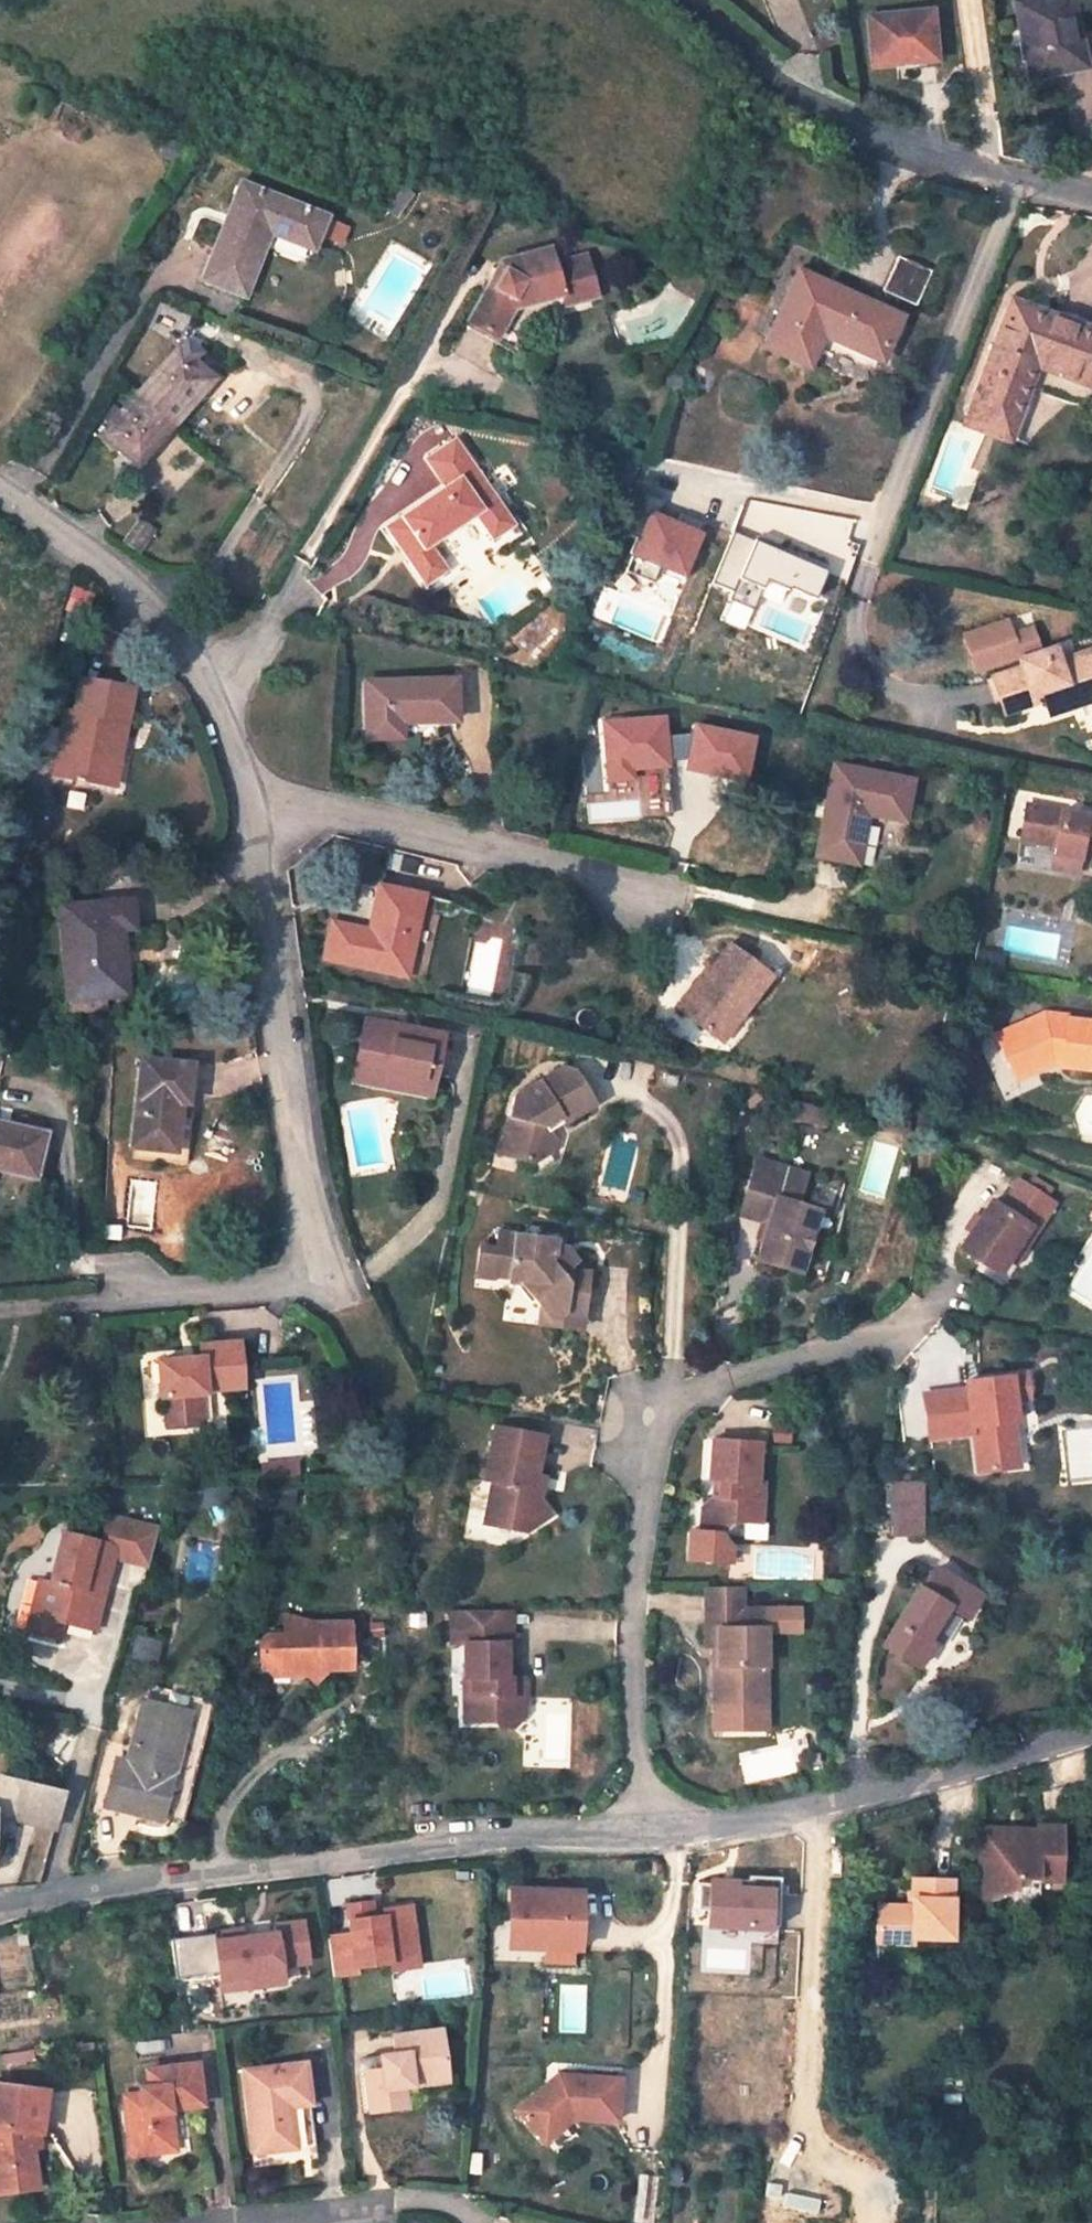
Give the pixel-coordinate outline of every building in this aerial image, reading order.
[(1014,2),(1030,78),(1083,67),(1069,0),(1023,0),(1014,2)] [(930,11),(867,16),(870,66),(933,61),(930,11)] [(324,214),(241,181),(200,278),(241,295),(270,226),(312,244),(324,214)] [(513,309),(557,297),(570,306),(594,299),(583,256),(549,265),(544,247),(501,259),(504,270),(494,288),(485,289),(463,326),(492,343),(513,309)] [(929,271),(897,257),(882,291),(915,305),(929,271)] [(879,359),(897,318),(798,274),(765,346),(806,364),(821,333),(826,320),(835,324),(830,337),(879,359)] [(1011,303),(970,409),(990,416),(1012,360),(1025,362),(1035,366),(1091,387),(1091,326),(1091,325),(1088,333),(1049,318),(1011,303)] [(1088,333),(1091,325),(1085,320),(1052,308),(1049,318),(1088,333)] [(821,333),(830,337),(835,324),(826,320),(821,333)] [(211,376),(176,345),(100,432),(136,463),(211,376)] [(990,416),(970,409),(964,426),(1006,442),(1035,366),(1025,362),(1012,360),(990,416)] [(449,436),(420,457),(438,484),(468,464),(449,436)] [(425,545),(468,516),(484,539),(508,523),(468,464),(438,484),(378,526),(417,585),(441,569),(425,545)] [(649,512),(632,560),(688,580),(705,531),(649,512)] [(732,533),(713,584),(734,592),(731,602),(754,610),(766,581),(816,600),(828,569),(732,533)] [(1057,661),(1053,648),(1039,653),(1031,629),(1012,635),(1007,620),(965,633),(976,668),(1017,656),(1021,668),(991,677),(1002,712),(1033,703),(1031,695),(1041,692),(1048,713),(1091,699),(1091,650),(1057,661)] [(131,686),(78,676),(71,711),(64,710),(51,774),(73,778),(73,780),(79,782),(80,780),(104,785),(113,739),(120,741),(131,686)] [(452,678),(364,681),(366,738),(398,736),(398,722),(454,720),(452,678)] [(660,717),(602,722),(606,780),(627,777),(626,768),(646,765),(664,764),(660,717)] [(104,785),(112,786),(120,741),(113,739),(104,785)] [(646,776),(664,774),(664,764),(646,765),(646,776)] [(904,822),(913,781),(833,764),(814,857),(857,865),(867,815),(904,822)] [(1027,805),(1019,840),(1054,848),(1052,856),(1077,861),(1079,853),(1091,856),(1091,819),(1027,805)] [(1077,861),(1052,856),(1050,869),(1075,875),(1077,861)] [(421,893),(378,883),(365,939),(352,937),(354,926),(330,921),(322,955),(402,975),(421,893)] [(129,899),(59,905),(65,998),(117,995),(114,949),(121,949),(120,928),(131,927),(129,899)] [(367,929),(354,926),(352,937),(365,939),(367,929)] [(770,975),(728,944),(703,975),(701,973),(676,1006),(712,1035),(735,1007),(741,1011),(770,975)] [(117,995),(125,994),(121,949),(114,949),(117,995)] [(719,1040),(741,1011),(735,1007),(712,1035),(719,1040)] [(439,1032),(362,1017),(353,1063),(430,1078),(439,1032)] [(990,1038),(1005,1072),(1027,1065),(1032,1075),(1049,1069),(1049,1064),(1059,1065),(1058,1074),(1091,1077),(1091,1029),(1064,1026),(1065,1023),(1042,1020),(990,1038)] [(190,1063),(140,1057),(130,1145),(154,1148),(153,1155),(175,1158),(180,1116),(177,1116),(179,1102),(186,1103),(190,1063)] [(353,1063),(350,1080),(427,1095),(430,1078),(353,1063)] [(1005,1072),(1010,1083),(1032,1075),(1027,1065),(1005,1072)] [(543,1129),(558,1120),(561,1126),(593,1108),(574,1073),(561,1070),(513,1097),(502,1136),(516,1162),(532,1165),(548,1156),(552,1144),(543,1129)] [(0,1126),(0,1171),(30,1178),(40,1135),(0,1126)] [(765,1222),(754,1260),(797,1272),(816,1208),(792,1201),(801,1172),(751,1158),(743,1187),(773,1196),(765,1222)] [(735,1214),(765,1222),(773,1196),(743,1187),(735,1214)] [(1002,1264),(1022,1236),(1029,1240),(1049,1213),(1015,1189),(996,1216),(987,1209),(955,1254),(991,1280),(1002,1264)] [(510,1278),(533,1282),(540,1292),(535,1295),(554,1322),(577,1326),(587,1269),(567,1266),(568,1259),(563,1252),(555,1251),(557,1241),(500,1231),(497,1248),(479,1244),(473,1275),(491,1278),(500,1272),(510,1274),(510,1278)] [(1022,1236),(1002,1264),(1009,1269),(1029,1240),(1022,1236)] [(179,1357),(154,1358),(157,1398),(164,1397),(167,1425),(197,1423),(194,1392),(201,1392),(201,1389),(238,1385),(235,1341),(196,1344),(197,1355),(198,1361),(180,1363),(179,1357)] [(197,1355),(179,1357),(180,1363),(198,1361),(197,1355)] [(962,1395),(919,1398),(922,1440),(966,1437),(969,1476),(998,1474),(997,1450),(1008,1450),(1006,1427),(1009,1427),(1008,1406),(1023,1405),(1021,1381),(983,1383),(983,1393),(962,1395)] [(983,1383),(961,1385),(962,1395),(983,1393),(983,1383)] [(531,1487),(540,1436),(491,1427),(479,1480),(488,1481),(479,1524),(503,1529),(521,1517),(528,1526),(543,1516),(534,1500),(536,1488),(531,1487)] [(707,1437),(705,1477),(715,1478),(714,1494),(711,1493),(699,1502),(698,1529),(686,1528),(685,1557),(727,1559),(730,1543),(719,1531),(734,1519),(745,1520),(746,1498),(757,1498),(758,1478),(751,1479),(753,1439),(707,1437)] [(1008,1450),(997,1450),(998,1474),(1010,1473),(1008,1450)] [(264,1483),(298,1481),(296,1461),(263,1464),(264,1483)] [(888,1479),(890,1533),(919,1533),(917,1472),(892,1472),(892,1479),(888,1479)] [(756,1520),(757,1498),(746,1498),(745,1520),(756,1520)] [(61,1529),(49,1580),(55,1581),(47,1612),(41,1611),(36,1637),(57,1642),(62,1622),(80,1626),(83,1615),(95,1619),(111,1557),(145,1565),(155,1527),(105,1514),(98,1538),(61,1529)] [(518,1532),(528,1526),(521,1517),(503,1529),(518,1532)] [(921,1590),(916,1587),(881,1645),(915,1665),(929,1643),(924,1640),(945,1604),(964,1616),(977,1594),(934,1568),(921,1590)] [(47,1612),(55,1581),(49,1580),(39,1578),(26,1634),(34,1636),(36,1637),(41,1611),(47,1612)] [(715,1644),(715,1664),(710,1665),(712,1730),(764,1729),(762,1629),(796,1628),(796,1606),(738,1607),(738,1585),(702,1585),(704,1644),(715,1644)] [(504,1680),(504,1644),(493,1644),(493,1609),(449,1609),(450,1645),(461,1644),(462,1692),(471,1700),(472,1721),(499,1721),(510,1711),(510,1700),(522,1699),(521,1679),(504,1680)] [(509,1644),(508,1609),(493,1609),(493,1644),(504,1644),(509,1644)] [(80,1626),(93,1630),(95,1619),(83,1615),(80,1626)] [(314,1633),(264,1635),(258,1642),(258,1659),(267,1671),(281,1670),(287,1664),(295,1663),(312,1679),(325,1666),(348,1666),(347,1622),(315,1622),(314,1633)] [(472,1721),(471,1700),(462,1692),(462,1722),(472,1721)] [(511,1728),(522,1717),(522,1699),(510,1700),(510,1711),(499,1721),(499,1728),(511,1728)] [(115,1760),(104,1804),(123,1808),(126,1799),(159,1807),(168,1773),(159,1771),(171,1729),(180,1731),(185,1711),(141,1701),(125,1763),(115,1760)] [(159,1771),(168,1773),(180,1731),(171,1729),(159,1771)] [(0,1775),(0,1815),(51,1827),(60,1790),(0,1775)] [(126,1799),(123,1808),(157,1817),(159,1807),(126,1799)] [(974,1821),(973,1896),(1013,1883),(1013,1872),(1056,1873),(1057,1819),(1032,1819),(1032,1828),(1012,1828),(974,1821)] [(708,1873),(708,1927),(777,1927),(777,1873),(708,1873)] [(943,1939),(945,1879),(905,1878),(904,1907),(869,1906),(869,1937),(907,1938),(943,1939)] [(575,1894),(514,1892),(513,1922),(517,1922),(517,1951),(573,1953),(575,1894)] [(350,1934),(328,1937),(333,1977),(356,1975),(356,1968),(389,1964),(390,1971),(418,1968),(411,1906),(373,1911),(372,1902),(347,1905),(350,1934)] [(243,1934),(172,1941),(176,1981),(219,1976),(221,1993),(281,1987),(280,1970),(308,1967),(304,1926),(274,1929),(276,1942),(250,1945),(250,1941),(243,1942),(243,1934)] [(868,1947),(907,1948),(907,1938),(869,1937),(868,1947)] [(411,2070),(446,2065),(441,2023),(392,2029),(395,2051),(379,2053),(380,2066),(364,2069),(370,2111),(407,2106),(404,2084),(413,2083),(411,2070)] [(242,2068),(252,2150),(295,2145),(289,2103),(309,2101),(303,2060),(284,2062),(242,2068)] [(177,2152),(173,2110),(202,2107),(197,2065),(148,2070),(149,2088),(140,2090),(141,2095),(142,2105),(125,2108),(132,2159),(177,2152)] [(413,2083),(447,2079),(446,2065),(411,2070),(413,2083)] [(617,2122),(620,2080),(559,2076),(558,2087),(546,2086),(517,2111),(545,2143),(572,2120),(617,2122)] [(558,2087),(559,2076),(558,2076),(546,2086),(558,2087)] [(37,2189),(29,2129),(41,2133),(48,2089),(0,2083),(0,2193),(37,2189)] [(125,2108),(142,2105),(141,2095),(123,2097),(125,2108)]
